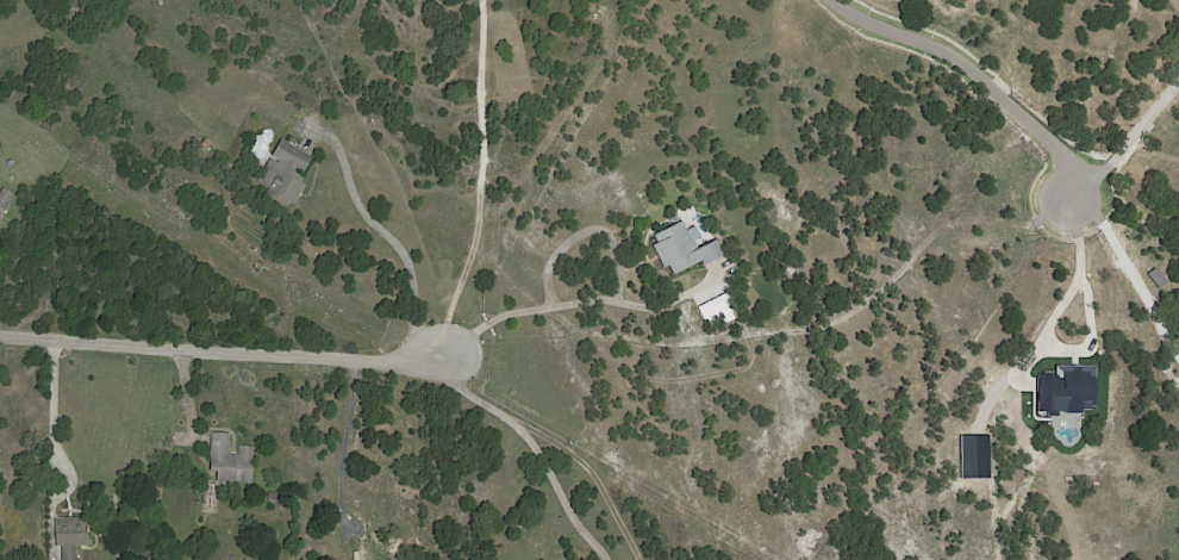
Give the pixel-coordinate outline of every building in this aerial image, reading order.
[(200,148),(205,138),(211,142),(206,151),(200,148)] [(298,149),(313,157),(302,175),(306,178),(302,182),(307,185),(297,204),(292,201),(289,205),(268,193),(272,187),(260,180),(272,158),(279,162),(280,161),(273,156),(282,139),(298,149)] [(17,192),(0,224),(0,194),(5,186),(17,192)] [(719,243),(726,256),(707,266),(705,262),(675,276),(672,268),(667,270),(655,247),(659,245),(654,237),(684,223),(688,232),(697,229),(701,238),(694,242),(699,253),(719,243)] [(232,434),(233,434),(232,454),(241,455),(242,446),(257,447),(255,484),(220,481),(220,473),(213,472),(214,458),(213,458),(214,433),(232,434)] [(270,491),(279,492),(276,503),(268,502),(270,491)] [(77,546),(78,559),(61,559),(61,547),(57,547),(56,518),(86,517),(86,528),(92,528),(92,536),(93,536),(93,546),(77,546)] [(391,545),(394,559),(354,559),(353,553),(363,550),(362,547),(366,546),(366,547),(378,543),(378,547),(391,545)]
